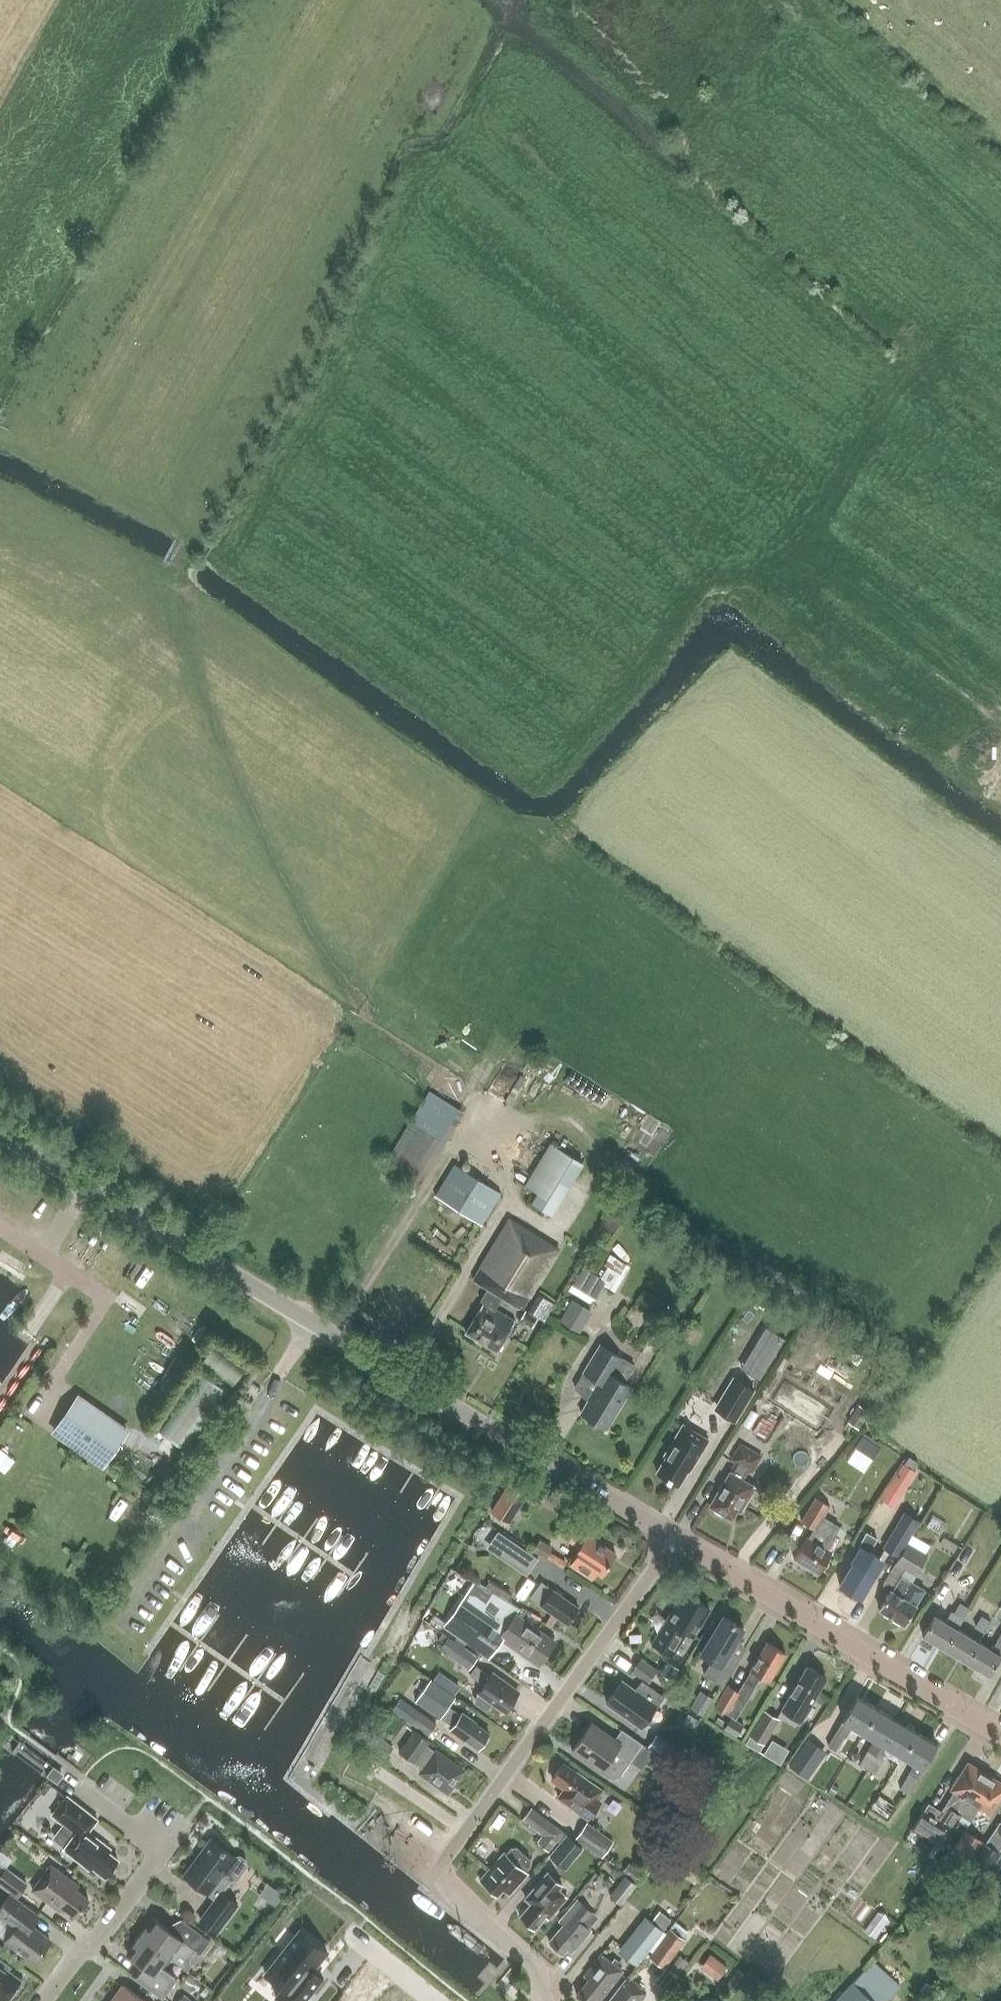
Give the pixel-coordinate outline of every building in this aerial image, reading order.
[(418,1186),(464,1112),(429,1091),(383,1164),(412,1182),(418,1186)] [(552,1215),(584,1163),(550,1142),(524,1185),(536,1192),(530,1202),(552,1215)] [(481,1222),(500,1191),(454,1164),(435,1194),(481,1222)] [(521,1307),(557,1247),(509,1218),(473,1278),(488,1287),(480,1299),(483,1301),(465,1331),(495,1349),(507,1331),(510,1333),(516,1324),(512,1322),(513,1320),(494,1308),(502,1296),(521,1307)] [(603,1279),(584,1267),(569,1290),(589,1302),(591,1299),(597,1299),(604,1284),(601,1282),(603,1279)] [(538,1295),(528,1312),(536,1317),(543,1321),(553,1304),(538,1295)] [(579,1332),(592,1312),(572,1299),(560,1320),(579,1332)] [(531,1325),(536,1317),(525,1310),(520,1318),(531,1325)] [(765,1369),(783,1338),(765,1327),(756,1341),(758,1341),(748,1359),(765,1369)] [(623,1381),(633,1364),(599,1343),(582,1371),(598,1380),(579,1411),(605,1427),(630,1386),(623,1381)] [(235,1386),(248,1372),(221,1346),(207,1360),(235,1386)] [(801,1358),(781,1391),(830,1421),(850,1387),(801,1358)] [(159,1432),(184,1450),(225,1392),(199,1374),(159,1432)] [(713,1409),(733,1421),(753,1389),(733,1376),(713,1409)] [(77,1397),(54,1430),(103,1465),(127,1431),(77,1397)] [(848,1422),(858,1429),(869,1412),(859,1406),(848,1422)] [(676,1484),(685,1469),(687,1470),(707,1436),(683,1422),(664,1456),(665,1457),(656,1473),(676,1484)] [(881,1450),(862,1438),(855,1450),(873,1462),(881,1450)] [(730,1472),(711,1505),(732,1517),(739,1506),(744,1509),(756,1487),(742,1478),(748,1468),(752,1471),(761,1455),(740,1443),(731,1459),(736,1461),(730,1472)] [(903,1462),(888,1486),(901,1494),(915,1470),(903,1462)] [(508,1522),(524,1494),(507,1484),(490,1511),(508,1522)] [(823,1517),(830,1506),(816,1498),(802,1521),(814,1528),(809,1538),(806,1536),(794,1557),(820,1573),(840,1538),(834,1535),(839,1527),(823,1517)] [(898,1557),(919,1520),(903,1511),(882,1548),(898,1557)] [(562,1535),(579,1546),(573,1555),(574,1556),(570,1563),(591,1576),(596,1569),(601,1573),(615,1551),(588,1534),(588,1533),(570,1522),(562,1535)] [(497,1529),(487,1543),(526,1569),(535,1556),(497,1529)] [(862,1546),(853,1561),(851,1559),(844,1569),(848,1572),(840,1585),(862,1598),(875,1574),(883,1561),(881,1555),(871,1550),(878,1536),(868,1530),(859,1544),(862,1546)] [(908,1543),(896,1563),(905,1568),(916,1575),(928,1555),(925,1553),(930,1544),(913,1535),(908,1543)] [(550,1548),(538,1541),(532,1550),(544,1557),(550,1548)] [(891,1589),(880,1609),(905,1623),(916,1604),(925,1589),(912,1582),(916,1575),(905,1568),(901,1575),(892,1590),(891,1589)] [(541,1603),(540,1604),(568,1622),(579,1605),(540,1580),(530,1596),(541,1603)] [(554,1640),(517,1614),(521,1608),(475,1581),(464,1596),(456,1590),(435,1619),(469,1642),(486,1618),(504,1630),(499,1636),(538,1663),(554,1640)] [(693,1634),(709,1607),(686,1594),(678,1608),(674,1606),(653,1644),(672,1655),(686,1630),(693,1634)] [(956,1627),(962,1618),(968,1608),(959,1603),(948,1622),(935,1614),(923,1635),(945,1648),(957,1628),(956,1627)] [(969,1635),(957,1628),(945,1648),(967,1661),(979,1641),(978,1640),(990,1620),(981,1615),(969,1635)] [(729,1652),(743,1628),(723,1616),(700,1653),(712,1660),(704,1673),(723,1685),(739,1658),(729,1652)] [(476,1655),(455,1640),(446,1634),(436,1647),(445,1654),(449,1648),(470,1664),(476,1655)] [(979,1641),(967,1661),(989,1674),(1000,1654),(1000,1634),(992,1649),(979,1641)] [(769,1681),(785,1653),(767,1642),(742,1684),(751,1689),(753,1686),(754,1687),(761,1676),(769,1681)] [(647,1683),(657,1670),(641,1658),(631,1671),(647,1683)] [(667,1660),(659,1672),(671,1679),(678,1667),(667,1660)] [(469,1674),(483,1683),(473,1697),(474,1701),(483,1708),(487,1707),(492,1701),(504,1710),(517,1692),(490,1674),(489,1676),(475,1666),(469,1674)] [(802,1716),(825,1677),(807,1666),(782,1708),(791,1714),(793,1710),(802,1716)] [(460,1714),(447,1705),(454,1694),(430,1678),(415,1700),(439,1717),(452,1726),(449,1729),(464,1740),(465,1738),(478,1747),(488,1733),(475,1724),(476,1722),(462,1712),(460,1714)] [(657,1707),(665,1695),(642,1680),(635,1689),(622,1680),(606,1702),(640,1727),(655,1706),(657,1707)] [(729,1713),(741,1692),(728,1684),(716,1705),(729,1713)] [(689,1707),(689,1708),(702,1716),(713,1698),(700,1691),(689,1707)] [(876,1708),(858,1697),(828,1746),(837,1751),(845,1737),(848,1739),(854,1726),(862,1732),(876,1708)] [(868,1768),(897,1720),(877,1708),(863,1731),(875,1738),(860,1763),(868,1768)] [(764,1744),(779,1718),(764,1710),(749,1735),(750,1736),(746,1743),(759,1751),(764,1744)] [(427,1735),(436,1723),(420,1711),(411,1724),(427,1735)] [(731,1717),(724,1728),(736,1735),(743,1724),(731,1717)] [(903,1755),(917,1732),(897,1720),(868,1768),(876,1772),(885,1758),(877,1753),(883,1743),(903,1755)] [(622,1728),(614,1739),(591,1723),(571,1751),(606,1775),(610,1777),(614,1776),(618,1775),(621,1772),(630,1760),(640,1767),(645,1761),(664,1775),(672,1763),(622,1728)] [(461,1769),(435,1750),(434,1750),(425,1743),(428,1739),(414,1729),(399,1749),(422,1767),(420,1770),(447,1790),(461,1769)] [(922,1767),(936,1743),(917,1732),(903,1755),(914,1762),(908,1772),(916,1776),(922,1766),(922,1767)] [(679,1750),(657,1734),(648,1746),(671,1762),(679,1750)] [(785,1762),(793,1748),(776,1737),(767,1751),(785,1762)] [(807,1778),(826,1751),(808,1738),(789,1766),(807,1778)] [(603,1788),(591,1781),(576,1770),(575,1772),(562,1763),(552,1779),(565,1787),(558,1797),(589,1818),(601,1801),(596,1798),(603,1788)] [(923,1810),(912,1827),(943,1845),(957,1820),(958,1820),(962,1814),(987,1774),(969,1763),(960,1777),(957,1776),(950,1788),(954,1791),(940,1814),(926,1806),(923,1810)] [(45,1775),(53,1781),(60,1771),(52,1765),(45,1775)] [(908,1772),(900,1786),(907,1791),(916,1776),(908,1772)] [(962,1814),(971,1820),(979,1806),(992,1813),(999,1801),(997,1800),(1000,1793),(1000,1782),(987,1774),(962,1814)] [(838,1788),(832,1784),(827,1792),(833,1796),(838,1788)] [(66,1795),(51,1814),(65,1825),(75,1833),(65,1845),(62,1849),(89,1869),(91,1866),(104,1876),(117,1859),(107,1851),(110,1848),(87,1831),(97,1819),(71,1799),(66,1795)] [(878,1795),(870,1806),(885,1816),(893,1805),(878,1795)] [(564,1832),(531,1808),(522,1820),(542,1834),(537,1842),(550,1851),(564,1832)] [(1000,1821),(991,1835),(1000,1842),(1000,1821)] [(606,1850),(613,1841),(587,1822),(576,1837),(616,1866),(620,1861),(606,1850)] [(969,1861),(983,1841),(965,1829),(952,1851),(969,1861)] [(566,1869),(584,1848),(567,1834),(548,1855),(566,1869)] [(210,1839),(183,1875),(208,1893),(208,1892),(216,1898),(200,1919),(217,1931),(236,1904),(221,1893),(231,1879),(235,1878),(244,1866),(244,1859),(240,1856),(235,1857),(210,1839)] [(1000,1854),(1000,1853),(983,1841),(969,1861),(989,1872),(1000,1854)] [(748,1887),(718,1936),(730,1944),(736,1934),(750,1942),(765,1918),(754,1911),(760,1901),(754,1897),(759,1888),(764,1891),(776,1870),(731,1843),(716,1868),(748,1887)] [(505,1853),(503,1852),(479,1880),(495,1894),(501,1887),(508,1893),(526,1872),(523,1869),(528,1863),(528,1857),(515,1846),(510,1847),(505,1853)] [(622,1870),(634,1881),(641,1873),(628,1863),(622,1870)] [(75,1915),(88,1898),(75,1889),(78,1885),(50,1864),(31,1889),(59,1910),(62,1906),(75,1915)] [(0,1875),(0,1884),(17,1896),(26,1883),(5,1868),(4,1869),(0,1875)] [(547,1872),(524,1898),(530,1903),(519,1916),(534,1928),(545,1915),(547,1917),(565,1896),(557,1889),(561,1884),(547,1872)] [(621,1903),(637,1883),(625,1875),(611,1896),(621,1903)] [(269,1886),(260,1898),(273,1907),(282,1896),(269,1886)] [(50,1940),(30,1926),(39,1915),(10,1893),(0,1906),(0,1917),(14,1928),(5,1939),(34,1961),(50,1940)] [(577,1899),(560,1920),(564,1923),(549,1941),(563,1953),(568,1947),(572,1951),(591,1929),(589,1927),(598,1916),(577,1899)] [(670,1919),(658,1911),(650,1921),(661,1930),(670,1919)] [(152,1918),(139,1935),(170,1958),(186,1970),(191,1963),(188,1958),(194,1950),(200,1954),(209,1940),(184,1921),(174,1934),(165,1928),(152,1918)] [(635,1963),(661,1930),(647,1920),(621,1952),(635,1963)] [(685,1939),(683,1937),(688,1931),(675,1921),(670,1928),(671,1928),(649,1956),(663,1967),(685,1939)] [(264,1973),(282,1987),(275,1996),(281,2000),(305,2000),(323,1978),(322,1977),(312,1969),(314,1967),(327,1951),(299,1929),(264,1973)] [(139,1935),(126,1953),(139,1962),(130,1975),(144,1986),(162,1999),(176,1979),(162,1969),(170,1958),(139,1935)] [(714,1951),(704,1966),(724,1979),(733,1964),(714,1951)] [(621,1970),(600,1955),(585,1975),(589,1978),(577,1993),(587,2000),(591,2000),(594,1996),(598,1999),(621,1970)] [(20,1979),(8,1970),(11,1966),(0,1957),(0,2000),(4,2000),(20,1979)] [(897,1990),(900,1987),(871,1960),(834,2000),(887,2000),(897,1990)] [(735,1992),(748,1976),(739,1969),(726,1985),(735,1992)] [(645,1991),(628,1977),(608,2000),(637,2000),(645,1991)] [(110,2000),(145,2000),(122,1984),(110,2000)] [(378,1991),(370,2000),(390,2000),(378,1991)]
